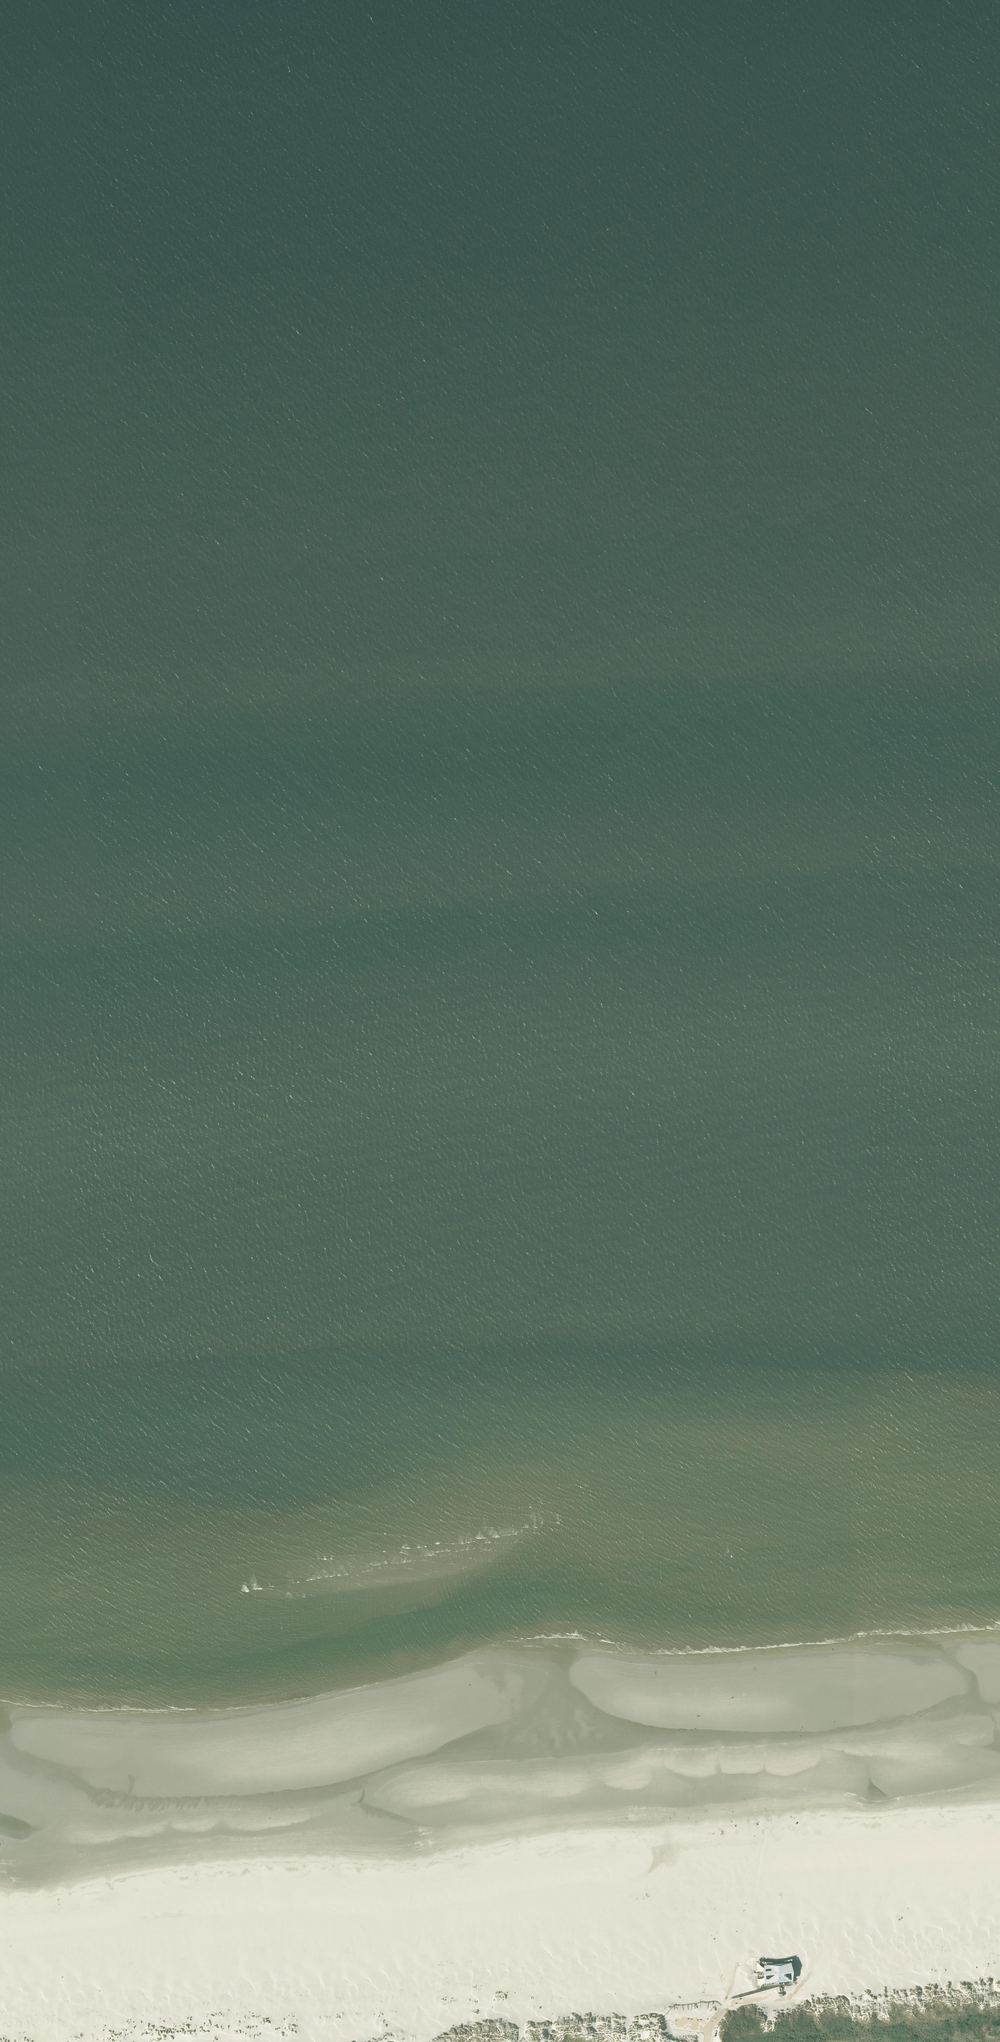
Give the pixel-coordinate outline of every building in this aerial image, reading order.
[(768,1968),(765,1968),(766,1979),(772,1979),(772,1981),(776,1980),(776,1982),(791,1980),(790,1973),(792,1973),(792,1966),(789,1966),(789,1964),(783,1964),(783,1963),(774,1964),(775,1965),(767,1966),(768,1968)]
